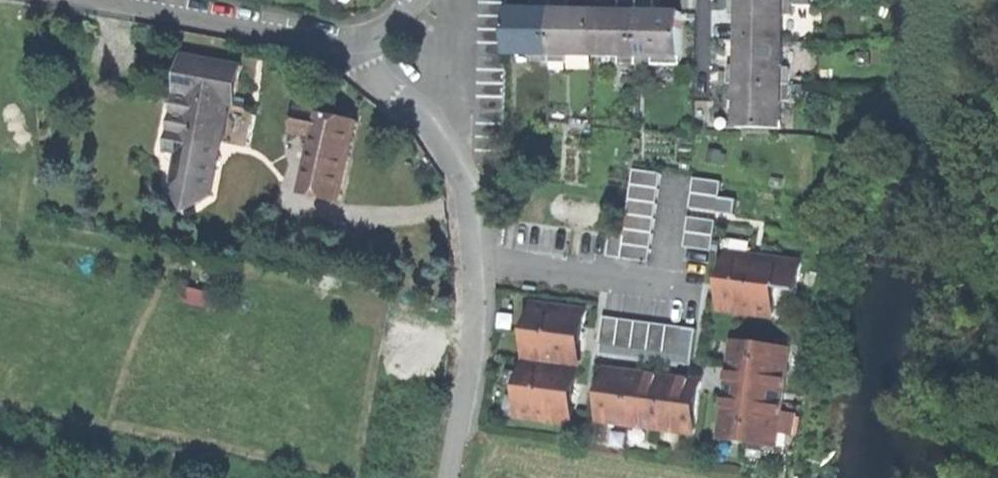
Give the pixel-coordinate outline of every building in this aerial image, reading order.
[(505,163),(506,52),(507,8),(507,0),(481,0),(478,163),(505,163)] [(544,8),(555,8),(555,0),(544,0),(544,8)] [(555,8),(567,8),(567,0),(555,0),(555,8)] [(630,9),(642,10),(642,0),(632,0),(631,0),(630,9)] [(653,0),(642,0),(642,10),(653,10),(653,0)] [(744,9),(744,0),(734,0),(734,9),(744,9)] [(743,39),(787,39),(787,14),(787,0),(744,0),(744,9),(743,39)] [(787,14),(797,14),(797,0),(787,0),(787,14)] [(544,8),(507,8),(506,52),(538,53),(554,53),(555,8),(544,8)] [(567,8),(555,8),(554,53),(571,53),(597,54),(598,9),(567,8)] [(630,9),(598,9),(597,54),(625,54),(641,54),(642,10),(630,9)] [(653,10),(642,10),(641,54),(657,55),(684,55),(685,10),(653,10)] [(743,73),(743,83),(786,83),(786,66),(787,39),(743,39),(743,73)] [(789,64),(802,64),(802,40),(789,40),(789,64)] [(245,63),(186,53),(170,149),(181,151),(175,187),(191,210),(216,192),(231,104),(238,105),(245,63)] [(538,62),(554,62),(554,53),(538,53),(538,62)] [(571,62),(571,53),(554,53),(554,62),(571,62)] [(625,63),(641,63),(641,54),(625,54),(625,63)] [(656,64),(657,55),(641,54),(641,63),(656,64)] [(795,66),(786,66),(786,83),(795,83),(795,66)] [(733,72),(733,83),(743,83),(743,73),(733,72)] [(732,94),(743,94),(743,83),(733,83),(732,94)] [(743,94),(742,125),(786,126),(786,98),(786,83),(743,83),(743,94)] [(795,83),(786,83),(786,98),(795,98),(795,83)] [(363,121),(299,107),(294,130),(323,136),(310,195),(345,203),(363,121)] [(650,262),(662,174),(633,170),(622,259),(650,262)] [(694,179),(690,209),(736,216),(738,200),(719,197),(721,183),(694,179)] [(689,218),(685,248),(713,252),(718,222),(689,218)] [(799,295),(803,263),(726,254),(719,313),(772,319),(776,292),(799,295)] [(584,351),(590,309),(531,301),(516,419),(574,426),(580,384),(587,385),(592,352),(584,351)] [(698,330),(604,316),(599,354),(693,367),(698,330)] [(732,341),(718,439),(779,448),(793,349),(732,341)] [(606,368),(598,423),(695,436),(703,381),(606,368)]
